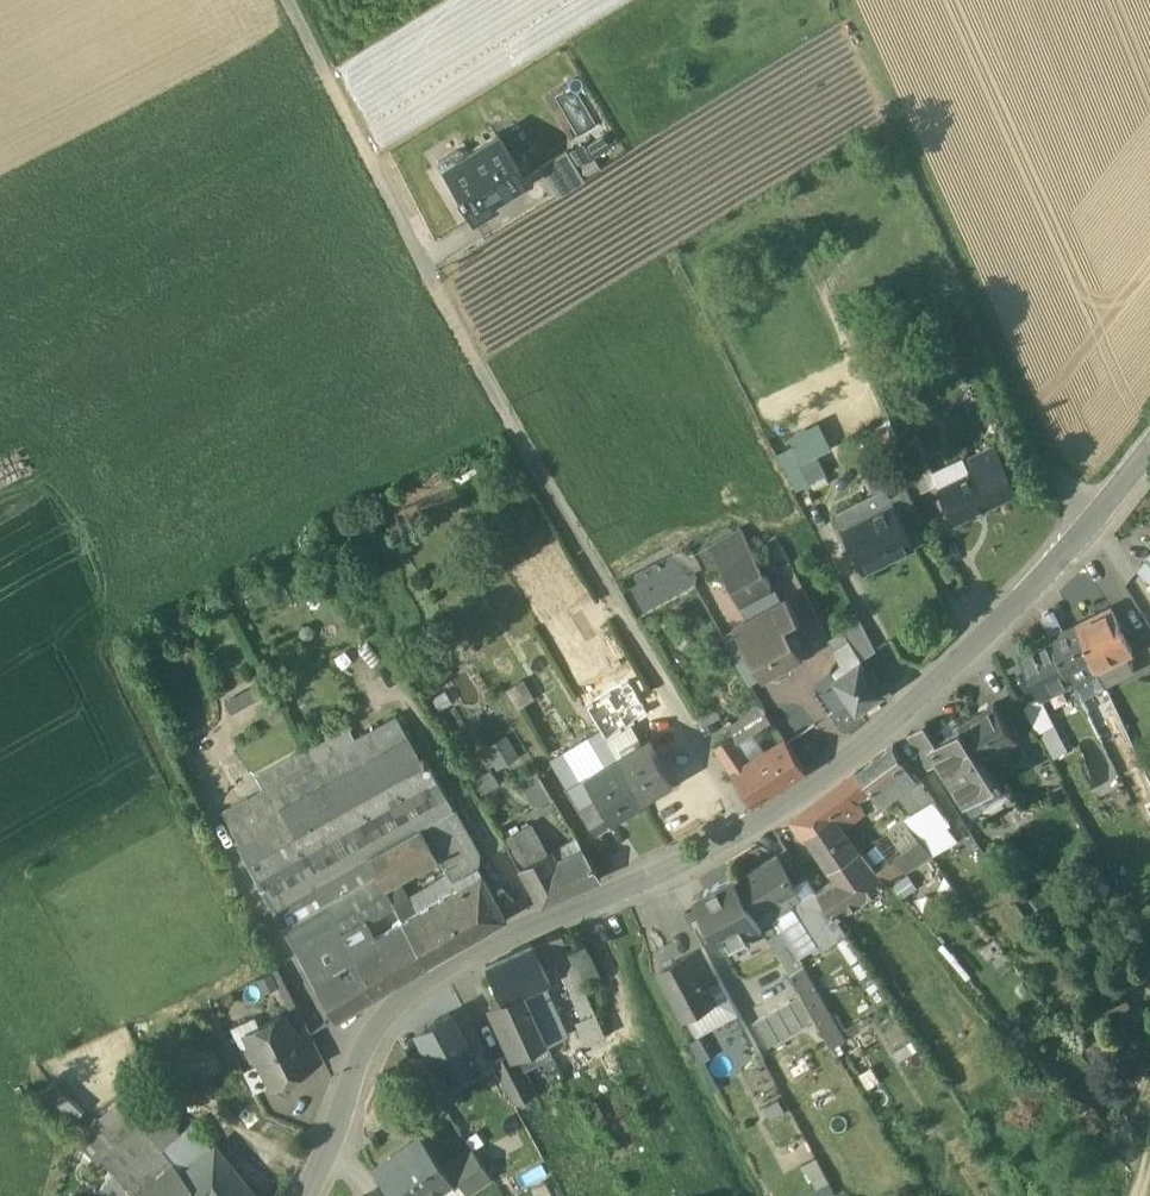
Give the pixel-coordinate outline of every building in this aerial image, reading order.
[(465,151),(464,152),(466,156),(445,169),(446,171),(457,189),(456,190),(471,215),(495,201),(492,196),(524,177),(497,132),(465,151)] [(436,162),(440,169),(446,171),(445,169),(466,156),(464,152),(465,151),(463,147),(457,145),(438,157),(436,162)] [(566,149),(539,165),(557,194),(583,178),(566,149)] [(799,456),(801,461),(817,454),(832,447),(819,420),(788,434),(793,444),(799,456)] [(996,441),(969,454),(972,461),(976,469),(1002,456),(996,441)] [(793,444),(776,453),(782,466),(785,465),(784,463),(799,456),(793,444)] [(817,454),(801,461),(810,480),(826,473),(817,454)] [(969,454),(932,473),(935,480),(937,487),(968,472),(965,465),(972,461),(969,454)] [(801,461),(799,456),(784,463),(785,465),(796,489),(811,482),(810,480),(801,461)] [(1002,456),(976,469),(990,499),(1016,487),(1002,456)] [(925,459),(910,466),(920,487),(935,480),(932,473),(925,459)] [(976,469),(972,461),(965,465),(968,472),(937,487),(945,503),(943,504),(951,519),(967,511),(968,513),(982,507),(980,504),(990,499),(976,469)] [(904,485),(888,493),(891,499),(893,499),(901,515),(915,508),(904,485)] [(885,486),(834,510),(841,524),(891,499),(888,493),(885,486)] [(891,499),(841,524),(862,567),(914,542),(901,515),(893,499),(891,499)] [(740,525),(709,542),(721,566),(753,549),(740,525)] [(771,584),(753,549),(721,566),(739,600),(771,584)] [(1142,564),(1149,571),(1149,554),(1142,564)] [(799,612),(789,592),(734,621),(739,632),(779,610),(784,619),(799,612)] [(1131,651),(1110,607),(1091,616),(1100,634),(1113,660),(1131,651)] [(739,632),(727,638),(734,652),(746,645),(744,641),(784,619),(779,610),(739,632)] [(1091,616),(1076,623),(1085,641),(1100,634),(1091,616)] [(784,619),(744,641),(746,645),(763,675),(803,653),(784,619)] [(1076,623),(1050,636),(1059,654),(1085,641),(1076,623)] [(1085,641),(1097,667),(1113,660),(1100,634),(1085,641)] [(1050,636),(1018,651),(1040,695),(1072,680),(1059,654),(1050,636)] [(1085,641),(1059,654),(1072,680),(1097,667),(1085,641)] [(746,645),(734,652),(750,682),(763,675),(746,645)] [(882,689),(860,657),(835,675),(857,706),(882,689)] [(256,683),(224,694),(228,707),(261,696),(256,683)] [(630,722),(610,689),(585,704),(605,737),(630,722)] [(1053,721),(1040,695),(1023,705),(1037,730),(1053,721)] [(849,731),(865,718),(848,698),(832,711),(849,731)] [(1102,736),(1116,731),(1105,701),(1091,706),(1102,736)] [(1016,736),(994,702),(958,725),(959,727),(980,759),(981,759),(1003,745),(1015,737),(1016,736)] [(394,714),(220,812),(272,905),(314,882),(417,824),(451,805),(426,761),(421,764),(419,759),(394,714)] [(931,745),(935,742),(923,723),(908,734),(928,766),(940,758),(931,745)] [(735,724),(727,729),(730,735),(732,734),(736,740),(742,736),(735,724)] [(980,759),(959,727),(935,742),(931,745),(940,758),(960,789),(968,784),(974,785),(977,789),(993,778),(981,759),(980,759)] [(495,765),(519,756),(510,732),(486,741),(495,765)] [(736,740),(732,734),(730,735),(717,744),(736,773),(750,764),(736,740)] [(650,735),(615,756),(642,799),(676,780),(650,735)] [(1015,737),(1003,745),(1009,755),(1021,747),(1015,737)] [(750,764),(736,773),(750,796),(754,803),(806,769),(788,741),(750,764)] [(892,743),(857,770),(841,782),(853,798),(869,786),(904,759),(892,743)] [(615,756),(584,774),(610,818),(642,799),(615,756)] [(904,759),(869,786),(879,800),(916,774),(904,759)] [(470,781),(478,795),(498,783),(490,770),(470,781)] [(841,782),(793,817),(805,833),(835,811),(840,819),(858,806),(853,798),(841,782)] [(935,797),(904,815),(929,849),(932,852),(959,838),(948,824),(950,821),(935,797)] [(606,826),(591,801),(579,809),(594,833),(606,826)] [(451,805),(417,824),(434,854),(448,879),(449,878),(474,865),(477,851),(451,805)] [(542,850),(520,810),(495,824),(517,864),(542,851),(542,850)] [(835,811),(805,833),(829,866),(846,854),(847,856),(860,846),(840,819),(835,811)] [(904,815),(862,846),(888,880),(929,849),(904,815)] [(417,824),(314,882),(331,911),(351,900),(381,883),(395,875),(434,854),(417,824)] [(573,838),(559,845),(566,858),(582,851),(573,838)] [(860,846),(847,856),(846,854),(829,866),(836,876),(816,890),(822,899),(833,914),(836,917),(885,881),(860,846)] [(542,851),(517,864),(539,903),(581,885),(566,858),(550,866),(542,851)] [(600,877),(582,851),(566,858),(581,885),(600,877)] [(777,855),(736,879),(755,912),(773,902),(786,895),(788,893),(796,888),(777,855)] [(474,865),(449,878),(453,885),(455,884),(461,894),(462,893),(481,927),(503,915),(474,865)] [(736,879),(733,874),(693,897),(723,947),(762,924),(755,912),(736,879)] [(413,907),(395,875),(381,883),(398,916),(413,907)] [(354,955),(340,931),(331,911),(314,882),(272,905),(334,1014),(396,977),(393,972),(377,943),(376,943),(354,955)] [(481,927),(462,893),(461,894),(455,884),(453,885),(413,907),(398,916),(399,917),(370,933),(376,943),(377,943),(393,972),(421,955),(424,960),(481,927)] [(786,895),(773,902),(779,911),(794,902),(788,893),(786,895)] [(833,914),(822,899),(800,912),(809,928),(833,914)] [(351,900),(331,911),(340,931),(362,919),(351,900)] [(560,932),(530,943),(546,977),(554,973),(566,1000),(573,996),(586,991),(581,980),(570,955),(566,945),(560,932)] [(581,938),(566,945),(570,955),(586,949),(581,938)] [(792,940),(777,949),(831,1044),(847,1035),(792,940)] [(530,943),(485,963),(501,998),(541,980),(546,977),(530,943)] [(718,973),(702,944),(688,952),(704,981),(718,973)] [(586,949),(570,955),(581,980),(596,973),(586,949)] [(737,1009),(718,973),(704,981),(688,952),(660,967),(685,1013),(714,997),(725,1016),(737,1009)] [(566,1033),(541,980),(522,988),(547,1042),(566,1033)] [(544,1038),(521,989),(501,998),(488,1004),(511,1053),(544,1038)] [(586,991),(573,996),(582,1017),(575,1020),(585,1043),(605,1034),(586,991)] [(815,1017),(802,993),(790,999),(803,1023),(815,1017)] [(803,1023),(790,999),(778,1006),(791,1030),(803,1023)] [(791,1030),(778,1006),(767,1012),(780,1036),(791,1030)] [(289,1028),(281,1011),(257,1023),(261,1031),(249,1037),(247,1043),(253,1055),(259,1057),(270,1079),(290,1070),(288,1067),(303,1060),(304,1063),(306,1062),(306,1061),(305,1061),(289,1028)] [(416,1028),(440,1076),(451,1070),(474,1058),(450,1011),(416,1028)] [(780,1036),(767,1012),(755,1019),(768,1043),(780,1036)] [(289,1028),(305,1061),(306,1061),(321,1054),(304,1020),(289,1028)] [(410,1058),(435,1093),(456,1082),(451,1070),(440,1076),(426,1050),(410,1058)] [(506,1053),(491,1060),(512,1099),(532,1089),(520,1065),(514,1068),(506,1053)] [(66,1118),(80,1103),(56,1083),(43,1098),(66,1118)] [(457,1125),(447,1109),(432,1119),(442,1135),(457,1125)] [(474,1164),(480,1160),(457,1125),(442,1135),(454,1154),(465,1171),(474,1164)] [(371,1162),(395,1195),(416,1195),(439,1180),(447,1175),(448,1174),(441,1164),(418,1129),(371,1162)] [(213,1142),(180,1169),(199,1193),(202,1195),(215,1195),(219,1193),(221,1195),(257,1195),(213,1142)] [(454,1154),(441,1164),(448,1174),(447,1175),(451,1180),(465,1171),(454,1154)] [(171,1157),(133,1190),(137,1195),(196,1195),(199,1193),(180,1169),(171,1157)] [(477,1169),(483,1165),(480,1160),(474,1164),(477,1169)] [(451,1180),(447,1175),(439,1180),(443,1186),(451,1180)]
